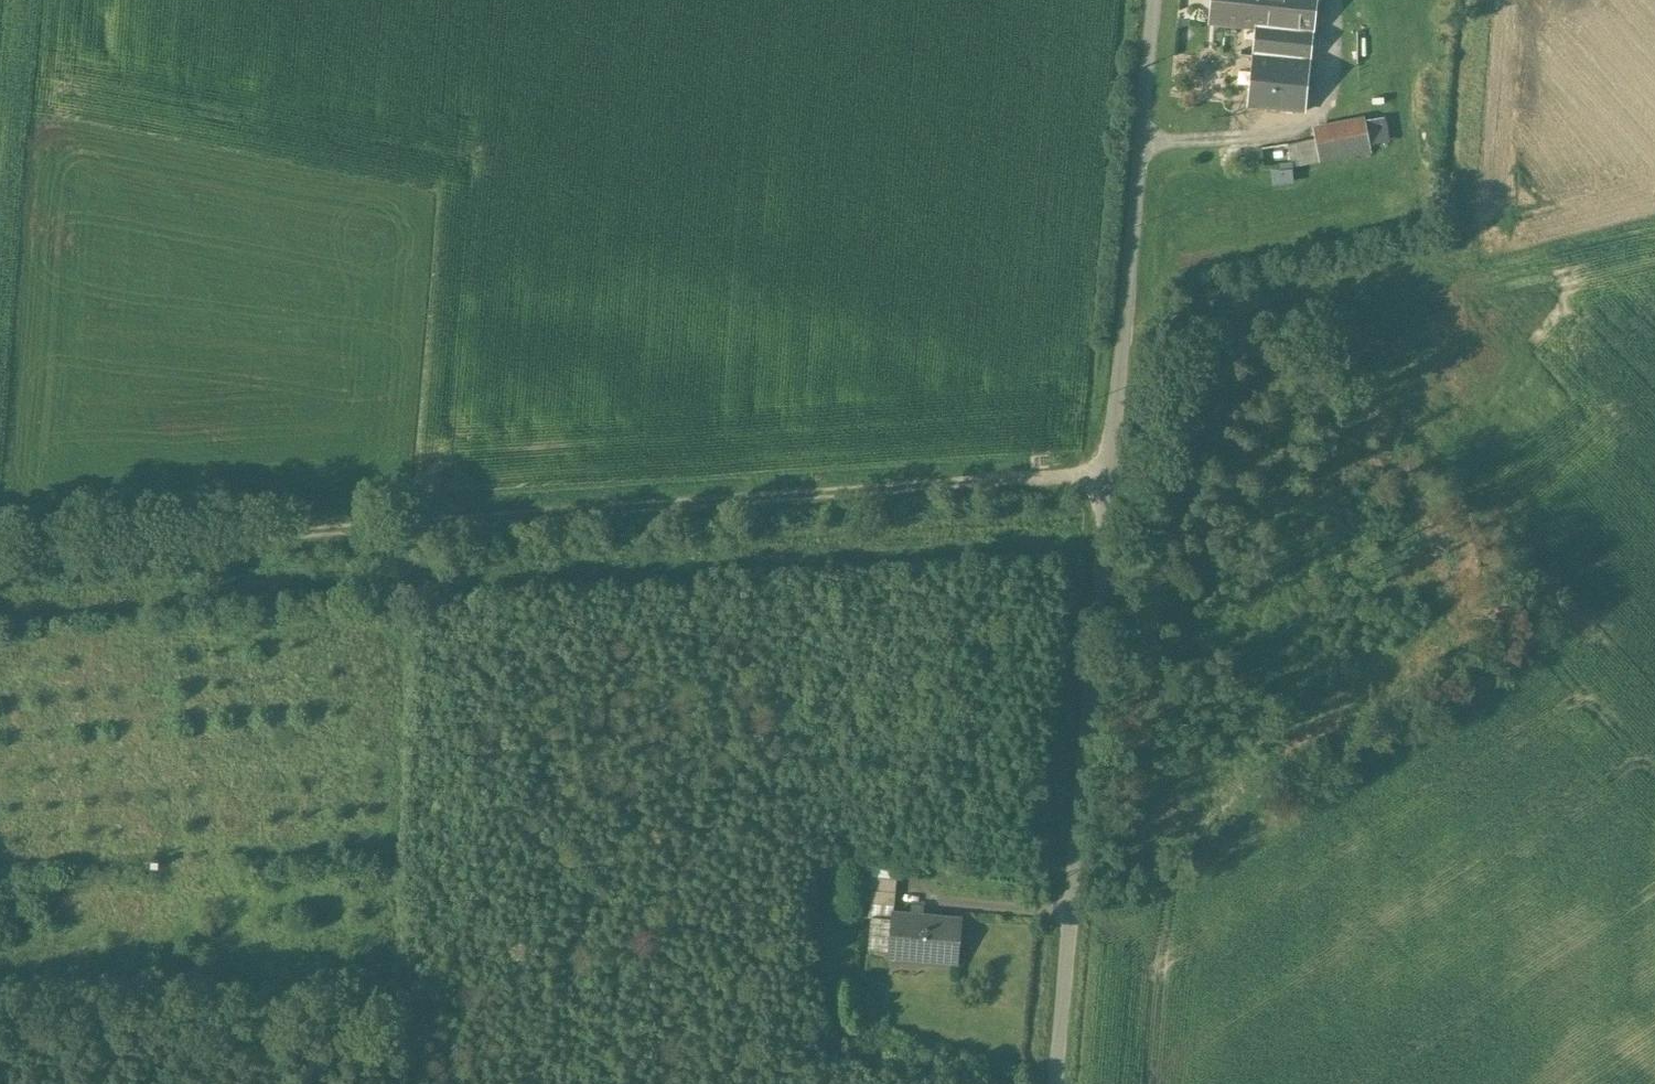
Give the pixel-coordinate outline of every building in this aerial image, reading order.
[(1209,21),(1256,25),(1248,105),(1289,109),(1305,110),(1316,0),(1211,0),(1209,21)] [(1289,109),(1248,105),(1246,119),(1288,123),(1289,109)] [(1359,118),(1313,127),(1320,160),(1370,150),(1364,117),(1359,118)] [(1294,143),(1267,144),(1268,167),(1295,166),(1294,143)] [(1298,167),(1274,169),(1275,183),(1299,182),(1298,167)] [(897,879),(871,877),(869,903),(894,905),(897,879)] [(961,918),(893,912),(892,918),(889,952),(889,956),(957,962),(961,918)] [(892,918),(872,917),(869,951),(889,952),(892,918)]
